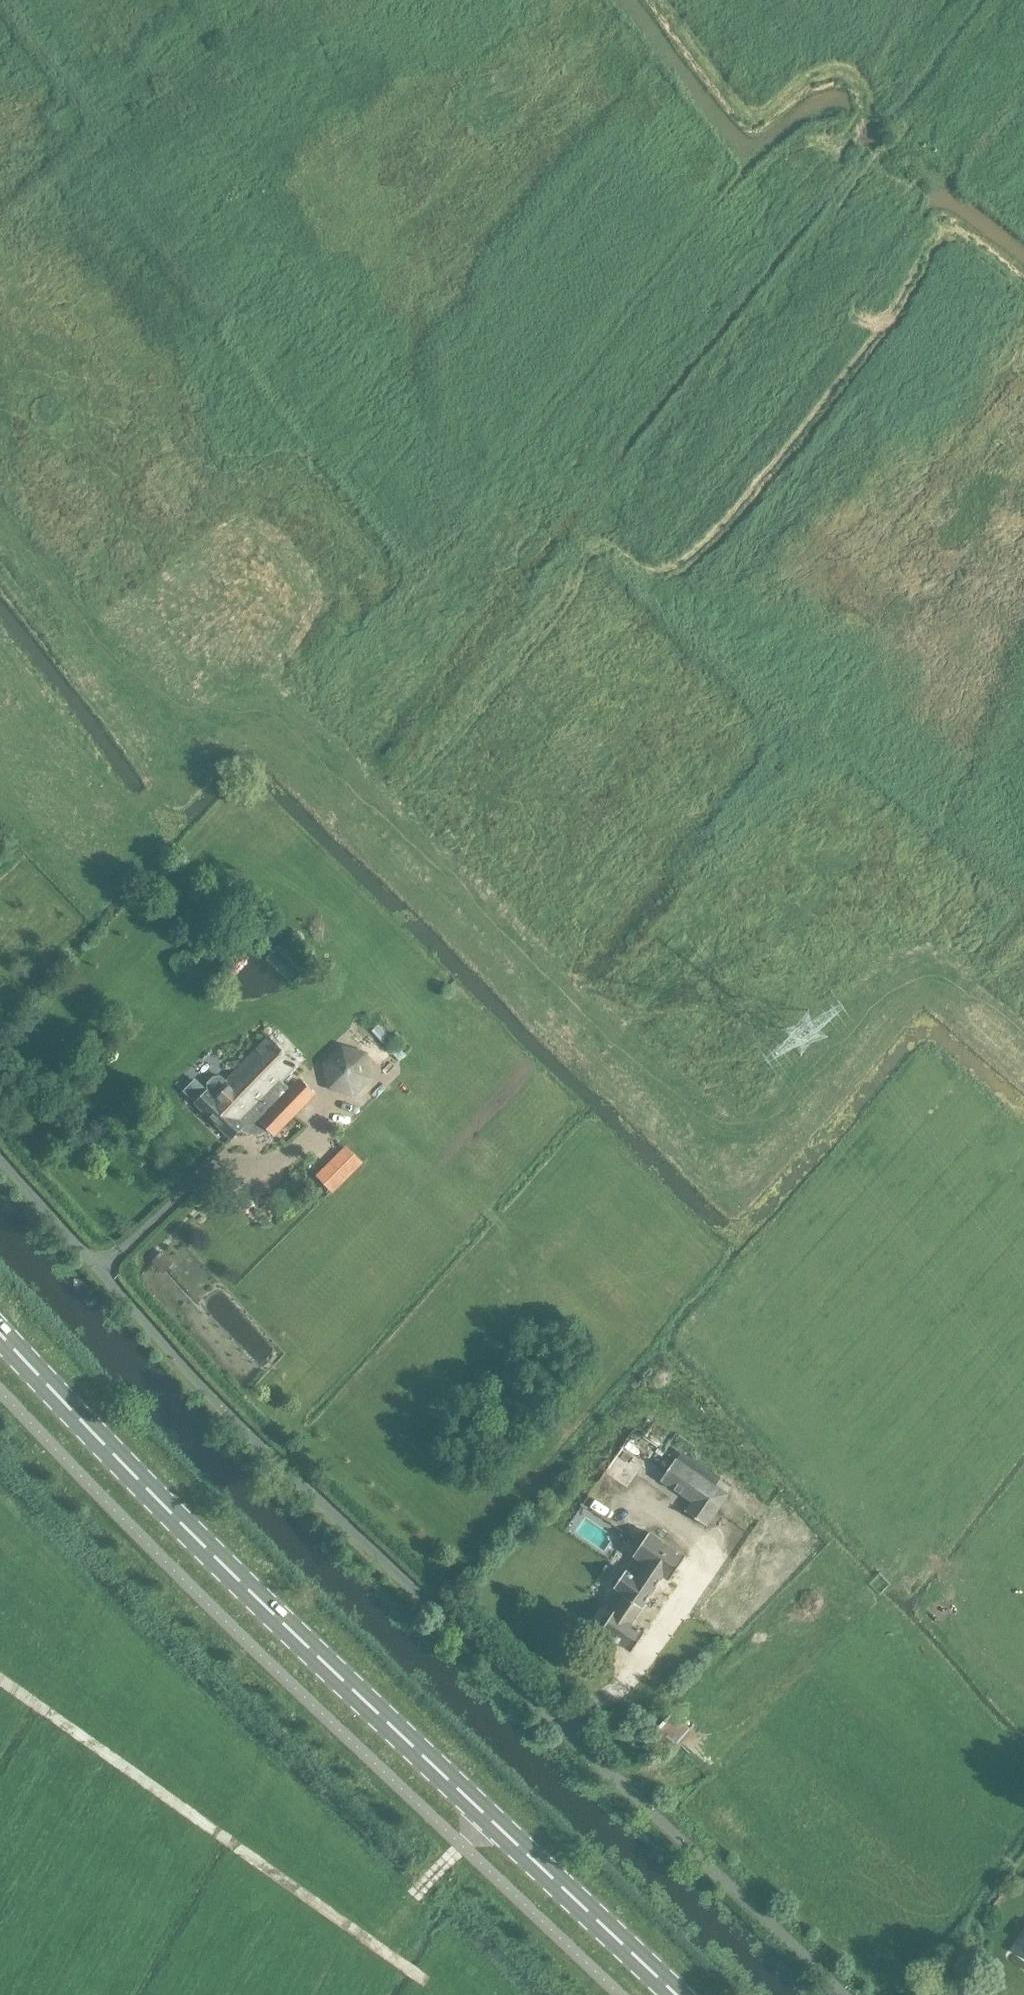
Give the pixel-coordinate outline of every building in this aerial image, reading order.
[(405,1054),(378,1024),(372,1030),(399,1060),(405,1054)] [(196,1105),(230,1139),(232,1142),(242,1131),(249,1136),(256,1137),(263,1136),(270,1131),(276,1138),(315,1098),(299,1082),(290,1092),(283,1086),(300,1070),(271,1041),(227,1084),(222,1079),(215,1079),(209,1085),(209,1093),(196,1105)] [(342,1049),(325,1066),(332,1091),(358,1098),(374,1080),(365,1055),(342,1049)] [(360,1162),(346,1147),(317,1175),(334,1190),(360,1162)] [(171,1263),(162,1254),(153,1263),(162,1272),(171,1263)] [(684,1511),(705,1525),(726,1493),(673,1458),(659,1480),(690,1501),(684,1511)] [(632,1623),(665,1575),(670,1578),(685,1556),(649,1533),(635,1555),(647,1563),(637,1577),(627,1571),(617,1587),(627,1593),(603,1630),(633,1651),(646,1633),(632,1623)]
